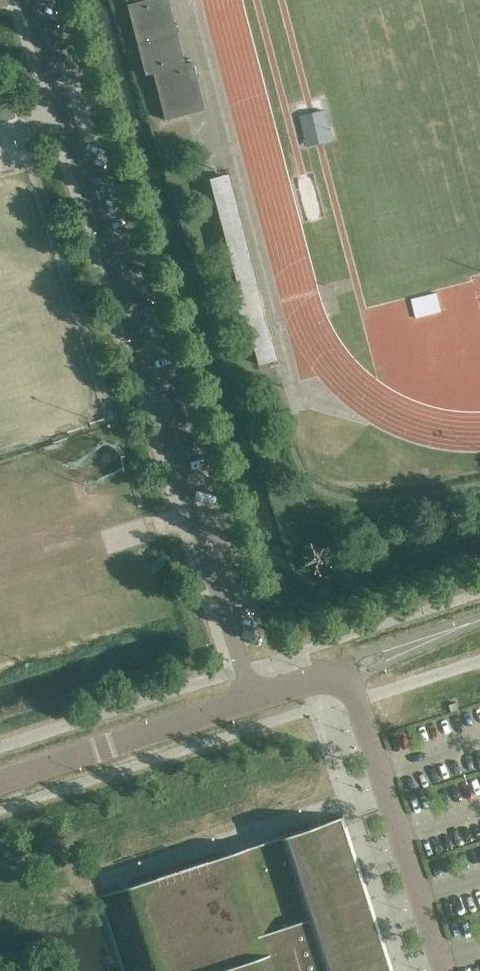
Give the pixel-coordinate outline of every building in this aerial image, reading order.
[(169,0),(144,0),(128,4),(146,75),(153,73),(165,120),(205,109),(193,62),(185,64),(169,0)] [(324,96),(300,101),(306,132),(331,127),(324,96)] [(261,290),(229,173),(210,178),(241,294),(235,295),(242,319),(247,318),(259,364),(279,359),(267,312),(261,314),(256,291),(261,290)] [(344,816),(104,894),(94,897),(96,905),(118,970),(394,970),(344,816)]
